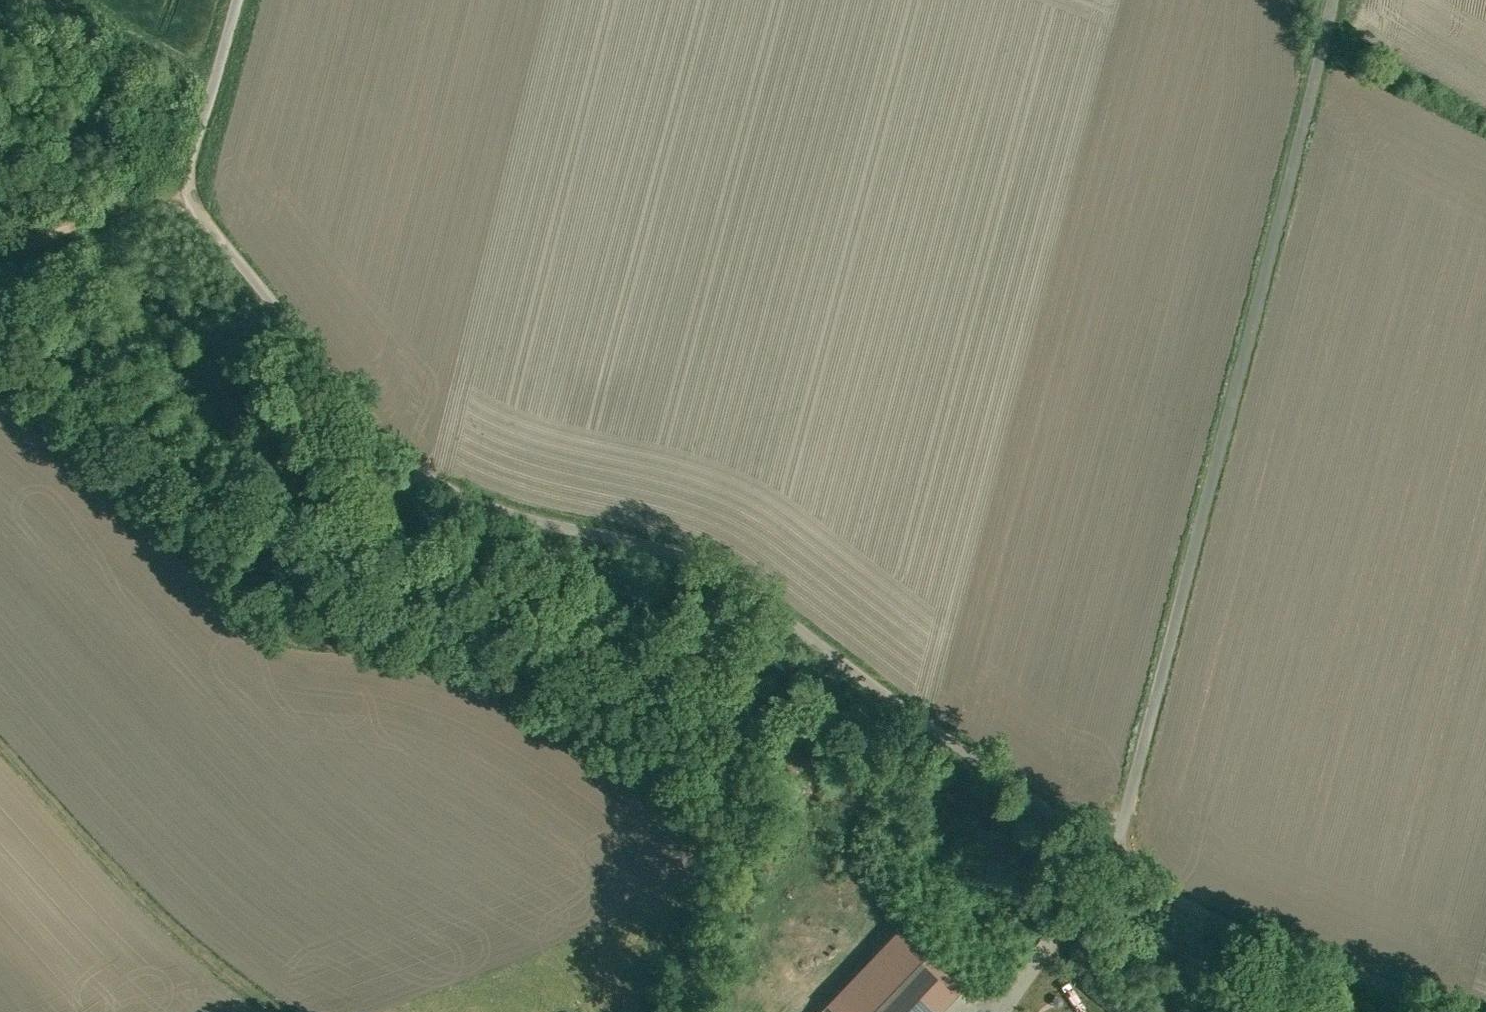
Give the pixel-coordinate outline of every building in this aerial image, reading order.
[(918,961),(870,1011),(938,1011),(954,995),(918,961)]
